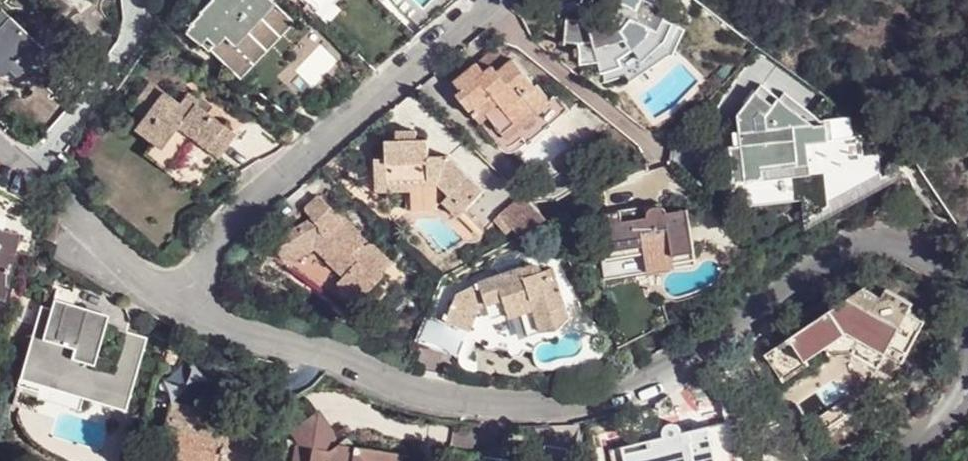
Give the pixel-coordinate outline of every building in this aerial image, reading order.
[(245,82),(254,72),(298,24),(272,0),(216,0),(217,2),(204,17),(206,18),(189,37),(202,49),(205,49),(212,55),(213,54),(233,72),(235,71),(245,82)] [(359,50),(373,34),(336,0),(304,0),(359,50)] [(598,50),(630,40),(626,31),(634,22),(661,33),(668,22),(671,12),(647,0),(610,0),(592,22),(596,43),(598,50)] [(373,34),(359,50),(385,72),(429,35),(398,6),(373,34)] [(15,76),(24,65),(34,56),(43,48),(25,31),(13,20),(3,10),(0,13),(0,71),(7,67),(15,76)] [(13,20),(25,31),(30,26),(19,14),(13,20)] [(596,43),(592,22),(570,21),(568,43),(581,44),(596,43)] [(627,76),(632,82),(650,69),(643,58),(653,48),(674,56),(686,31),(668,22),(661,33),(634,22),(626,31),(630,40),(637,50),(622,61),(625,68),(605,75),(607,81),(627,76)] [(637,50),(630,40),(598,50),(600,63),(605,75),(625,68),(622,61),(637,50)] [(600,63),(598,50),(596,43),(581,44),(583,64),(600,63)] [(499,46),(487,56),(495,66),(500,72),(512,62),(499,46)] [(274,51),(254,72),(299,115),(319,94),(312,87),(295,71),(274,51)] [(24,65),(33,75),(43,64),(34,56),(24,65)] [(487,56),(480,63),(487,72),(495,66),(487,56)] [(480,122),(499,144),(539,112),(541,113),(555,103),(541,87),(538,88),(515,60),(512,62),(500,72),(495,66),(487,72),(480,63),(457,82),(464,92),(461,96),(479,118),(487,112),(489,115),(480,122)] [(133,111),(145,121),(167,92),(154,83),(133,111)] [(763,187),(764,189),(797,187),(805,180),(805,152),(804,136),(778,136),(775,123),(790,104),(770,89),(746,122),(746,153),(735,154),(736,187),(763,187)] [(196,141),(221,159),(240,136),(211,113),(199,105),(202,101),(192,93),(183,103),(167,92),(145,121),(137,130),(156,145),(164,151),(179,131),(182,129),(196,141)] [(204,98),(202,101),(199,105),(211,113),(216,107),(204,98)] [(164,151),(179,163),(196,141),(182,129),(179,131),(164,151)] [(448,204),(462,217),(486,191),(452,157),(432,157),(431,141),(420,140),(419,132),(416,133),(403,133),(400,134),(400,141),(390,141),(389,160),(378,160),(380,192),(409,192),(410,183),(430,183),(440,193),(441,205),(448,204)] [(164,151),(156,145),(149,155),(171,172),(179,163),(164,151)] [(410,183),(409,192),(410,211),(440,210),(441,205),(440,193),(430,183),(410,183)] [(347,289),(366,306),(390,276),(389,271),(398,260),(382,246),(372,247),(366,241),(368,233),(328,197),(315,209),(319,216),(318,221),(315,225),(288,249),(299,261),(320,248),(351,277),(346,283),(347,289)] [(503,218),(519,233),(547,218),(523,197),(503,218)] [(623,211),(623,213),(625,222),(650,218),(651,213),(654,209),(661,208),(659,205),(623,211)] [(671,229),(676,256),(696,253),(689,211),(669,213),(668,211),(666,209),(664,208),(661,208),(654,209),(651,213),(650,218),(625,222),(623,213),(602,217),(608,253),(646,246),(644,233),(671,229)] [(14,249),(19,230),(21,222),(0,209),(0,246),(11,249),(14,249)] [(646,246),(649,272),(678,268),(677,263),(676,256),(671,229),(644,233),(646,246)] [(1,292),(14,249),(11,249),(0,246),(0,292),(1,292)] [(646,246),(608,253),(612,279),(621,347),(657,327),(649,272),(646,246)] [(350,306),(359,307),(366,306),(347,289),(346,283),(351,277),(320,248),(299,261),(297,264),(302,266),(316,274),(338,298),(347,304),(350,306)] [(676,256),(677,263),(696,259),(696,253),(676,256)] [(536,312),(543,332),(560,331),(573,317),(564,291),(560,292),(551,271),(545,272),(544,268),(540,265),(534,265),(526,269),(524,267),(481,283),(480,286),(459,296),(449,324),(472,332),(483,310),(490,307),(506,302),(510,314),(512,318),(525,315),(536,312)] [(893,345),(909,353),(926,322),(910,313),(914,304),(889,291),(884,298),(867,289),(851,300),(902,328),(893,345)] [(793,339),(808,361),(833,344),(841,339),(850,334),(864,341),(888,354),(893,345),(902,328),(851,300),(793,339)] [(490,307),(494,318),(510,314),(506,302),(490,307)] [(512,353),(517,356),(523,355),(527,351),(537,351),(533,336),(531,335),(525,315),(512,318),(510,314),(494,318),(490,307),(483,310),(472,332),(449,324),(444,334),(466,342),(469,337),(485,344),(488,348),(494,350),(500,348),(511,350),(512,353)] [(50,375),(134,397),(149,339),(128,334),(58,315),(47,312),(26,393),(43,398),(50,375)] [(533,336),(543,332),(536,312),(525,315),(531,335),(533,336)] [(836,349),(838,350),(859,351),(864,341),(850,334),(841,339),(833,344),(836,349)] [(808,361),(793,339),(772,354),(787,376),(808,361)] [(859,351),(882,363),(888,354),(864,341),(859,351)] [(833,344),(808,361),(811,367),(836,349),(833,344)] [(838,350),(836,349),(811,367),(812,368),(838,350)] [(129,413),(134,397),(50,375),(43,398),(43,402),(83,413),(87,402),(129,413)] [(262,437),(233,428),(235,418),(232,412),(227,410),(221,414),(220,417),(206,413),(206,410),(174,402),(161,452),(191,460),(258,460),(262,437)] [(293,432),(301,445),(332,450),(342,444),(343,443),(321,412),(293,432)] [(696,460),(739,460),(730,422),(683,434),(685,441),(690,440),(696,460)] [(615,460),(696,460),(690,440),(685,441),(683,434),(682,431),(679,426),(674,425),(668,426),(665,431),(666,437),(612,451),(615,460)] [(343,443),(342,444),(356,446),(353,442),(350,438),(347,440),(343,443)] [(401,455),(356,446),(342,444),(332,450),(301,445),(299,460),(400,460),(401,455)] [(161,452),(158,460),(159,460),(191,460),(161,452)]
